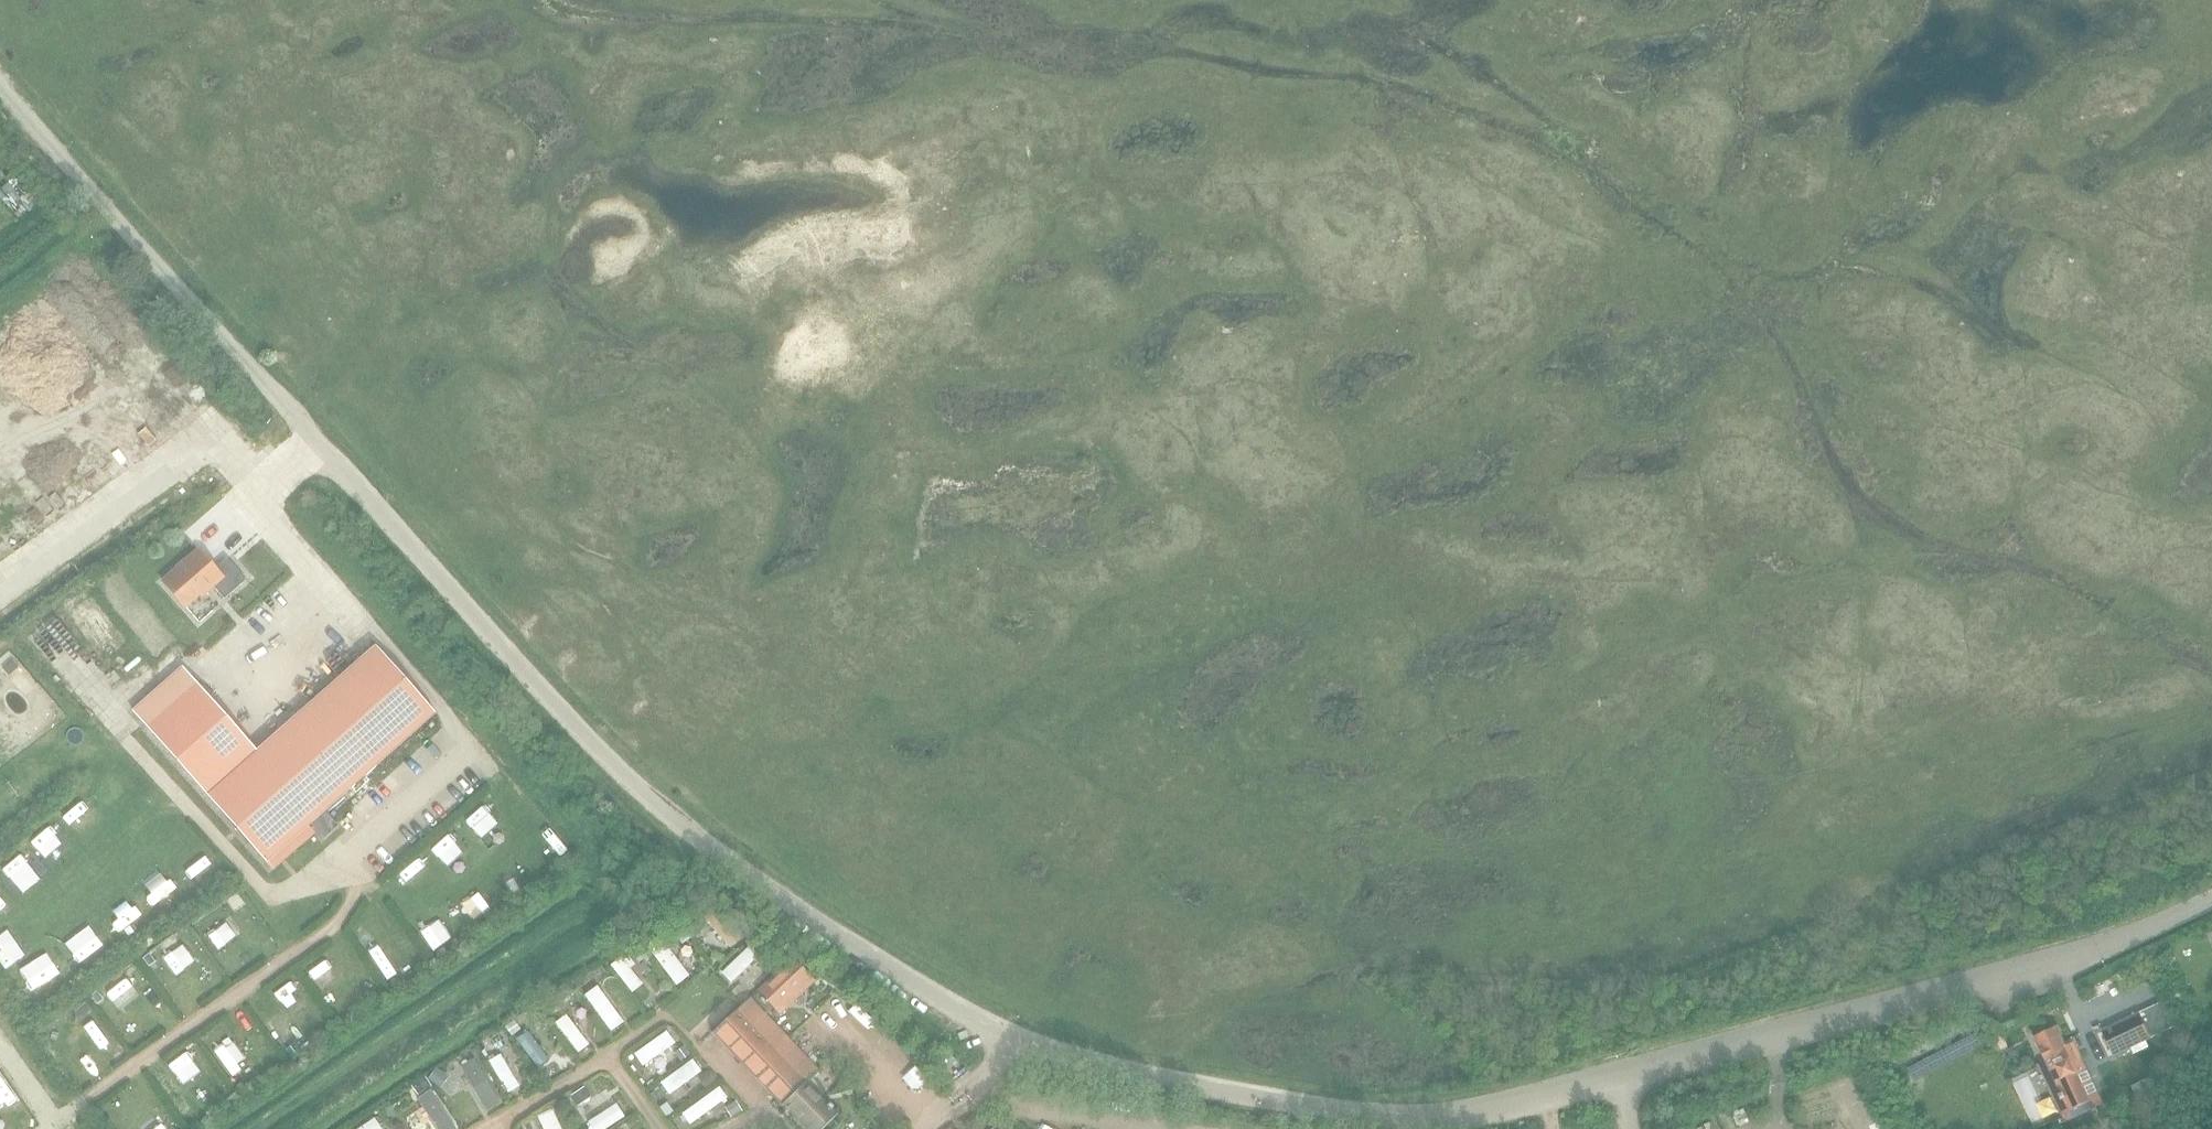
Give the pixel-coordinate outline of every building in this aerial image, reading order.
[(225,599),(246,580),(227,558),(216,568),(200,550),(163,582),(185,607),(200,594),(202,596),(213,586),(225,599)] [(184,668),(134,713),(147,727),(273,871),(313,836),(306,827),(432,716),(373,649),(259,751),(197,682),(184,668)] [(326,812),(311,825),(322,838),(337,825),(326,812)] [(743,938),(718,912),(707,922),(731,949),(743,938)] [(697,923),(689,929),(694,936),(702,929),(697,923)] [(682,929),(653,952),(662,964),(691,941),(682,929)] [(639,941),(627,949),(634,959),(646,951),(639,941)] [(751,946),(723,973),(732,983),(760,956),(751,946)] [(148,953),(142,957),(148,966),(154,961),(148,953)] [(623,957),(612,966),(634,994),(645,985),(632,969),(636,966),(629,957),(625,960),(623,957)] [(795,957),(757,991),(778,1014),(815,980),(795,957)] [(585,973),(573,981),(578,988),(590,980),(585,973)] [(567,982),(555,990),(562,1001),(575,992),(567,982)] [(97,991),(91,996),(97,1004),(104,999),(97,991)] [(621,1021),(600,992),(589,1001),(610,1029),(621,1021)] [(712,1035),(806,1128),(822,1128),(837,1114),(806,1082),(819,1071),(749,998),(712,1035)] [(85,999),(76,1006),(83,1015),(92,1008),(85,999)] [(2103,1030),(2115,1055),(2142,1042),(2151,1037),(2140,1013),(2103,1030)] [(590,1045),(568,1016),(557,1024),(579,1054),(590,1045)] [(514,1020),(505,1026),(512,1036),(521,1030),(514,1020)] [(2060,1094),(2062,1099),(2065,1097),(2071,1110),(2100,1095),(2080,1055),(2076,1057),(2071,1045),(2067,1048),(2057,1027),(2036,1037),(2051,1069),(2043,1073),(2049,1086),(2057,1082),(2063,1093),(2060,1094)] [(668,1032),(639,1051),(647,1063),(676,1043),(668,1032)] [(549,1061),(529,1033),(518,1041),(539,1069),(549,1061)] [(684,1045),(673,1054),(680,1063),(691,1054),(684,1045)] [(521,1087),(502,1055),(489,1063),(509,1095),(521,1087)] [(1882,1056),(1873,1060),(1875,1063),(1880,1074),(1883,1073),(1889,1070),(1883,1059),(1882,1056)] [(502,1105),(476,1060),(462,1069),(488,1113),(502,1105)] [(695,1060),(667,1081),(675,1092),(703,1072),(695,1060)] [(435,1067),(428,1078),(440,1086),(447,1075),(435,1067)] [(708,1070),(698,1077),(705,1088),(716,1081),(708,1070)] [(426,1076),(411,1084),(417,1094),(432,1086),(426,1076)] [(584,1087),(571,1095),(578,1105),(590,1097),(584,1087)] [(721,1088),(683,1115),(691,1126),(729,1099),(721,1088)] [(432,1092),(418,1101),(437,1128),(457,1128),(432,1092)] [(735,1099),(724,1106),(730,1116),(741,1110),(735,1099)] [(590,1123),(594,1128),(610,1128),(627,1118),(618,1105),(590,1123)] [(554,1111),(540,1118),(545,1128),(562,1128),(554,1111)]
